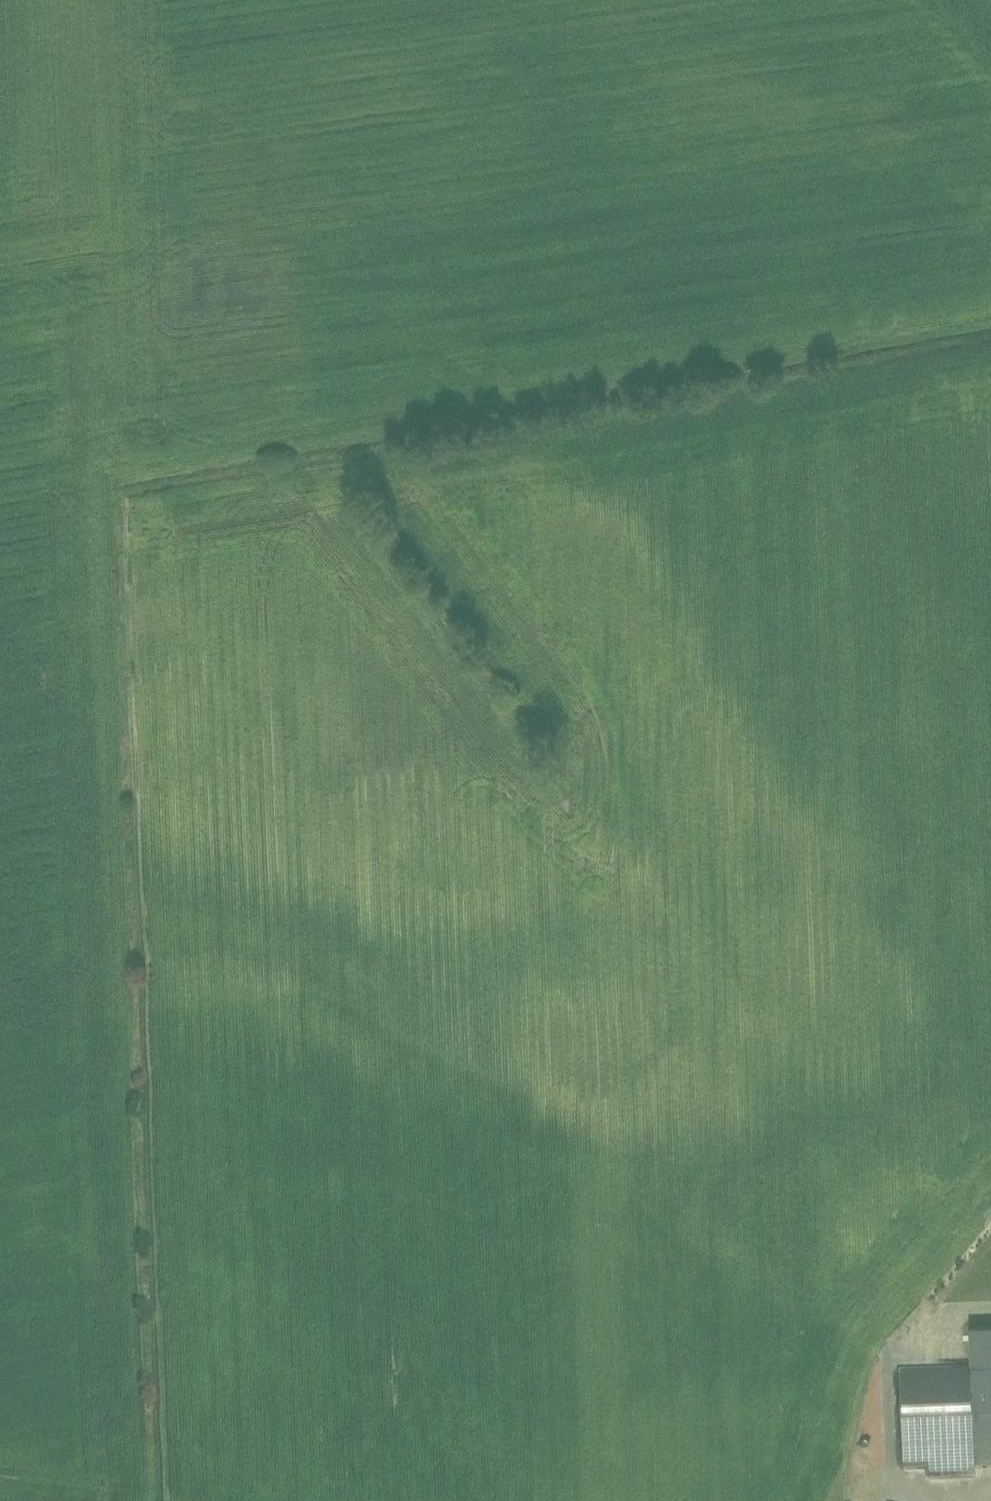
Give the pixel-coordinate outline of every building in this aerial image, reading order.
[(979,1335),(981,1375),(984,1467),(990,1467),(990,1334),(979,1335)] [(981,1375),(908,1377),(911,1460),(937,1459),(938,1469),(984,1467),(981,1375)]
